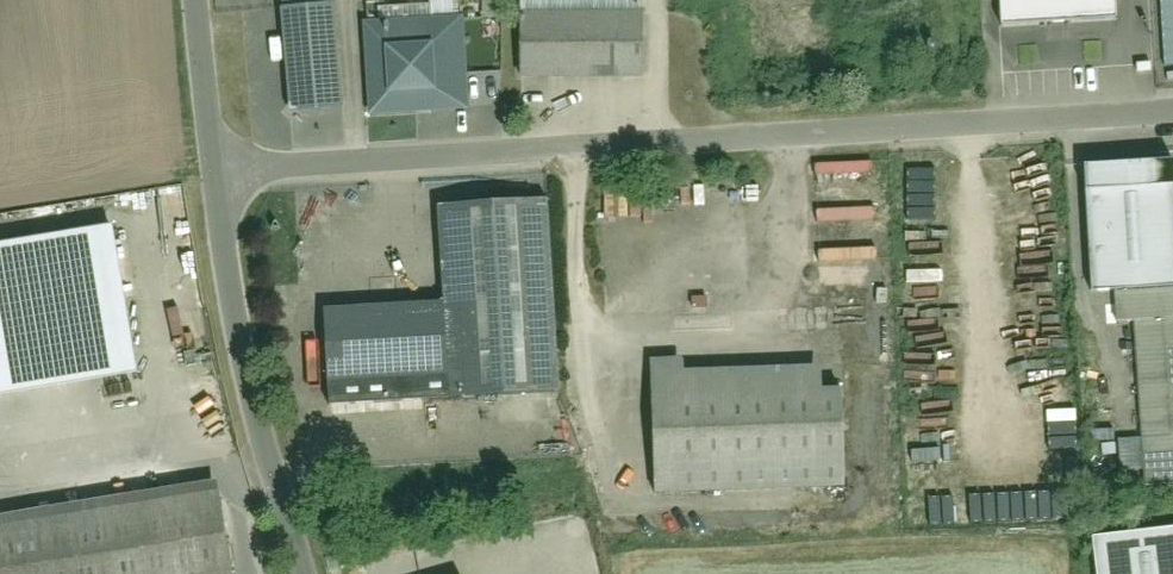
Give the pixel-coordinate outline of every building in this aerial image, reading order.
[(508,83),(632,80),(630,0),(507,0),(508,83)] [(994,32),(1106,29),(1105,0),(993,0),(994,32)] [(277,9),(280,113),(330,112),(328,8),(277,9)] [(366,117),(456,115),(454,24),(364,26),(366,117)] [(1172,170),(1083,173),(1087,294),(1110,293),(1111,325),(1138,324),(1143,487),(1172,486),(1172,176),(1172,170)] [(328,313),(332,388),(455,381),(456,401),(566,394),(555,207),(446,213),(452,306),(328,313)] [(0,245),(0,390),(143,368),(121,226),(0,245)] [(656,375),(659,494),(842,489),(839,370),(656,375)] [(0,519),(0,573),(218,573),(203,485),(0,519)] [(1091,543),(1094,573),(1172,573),(1172,534),(1091,543)]
